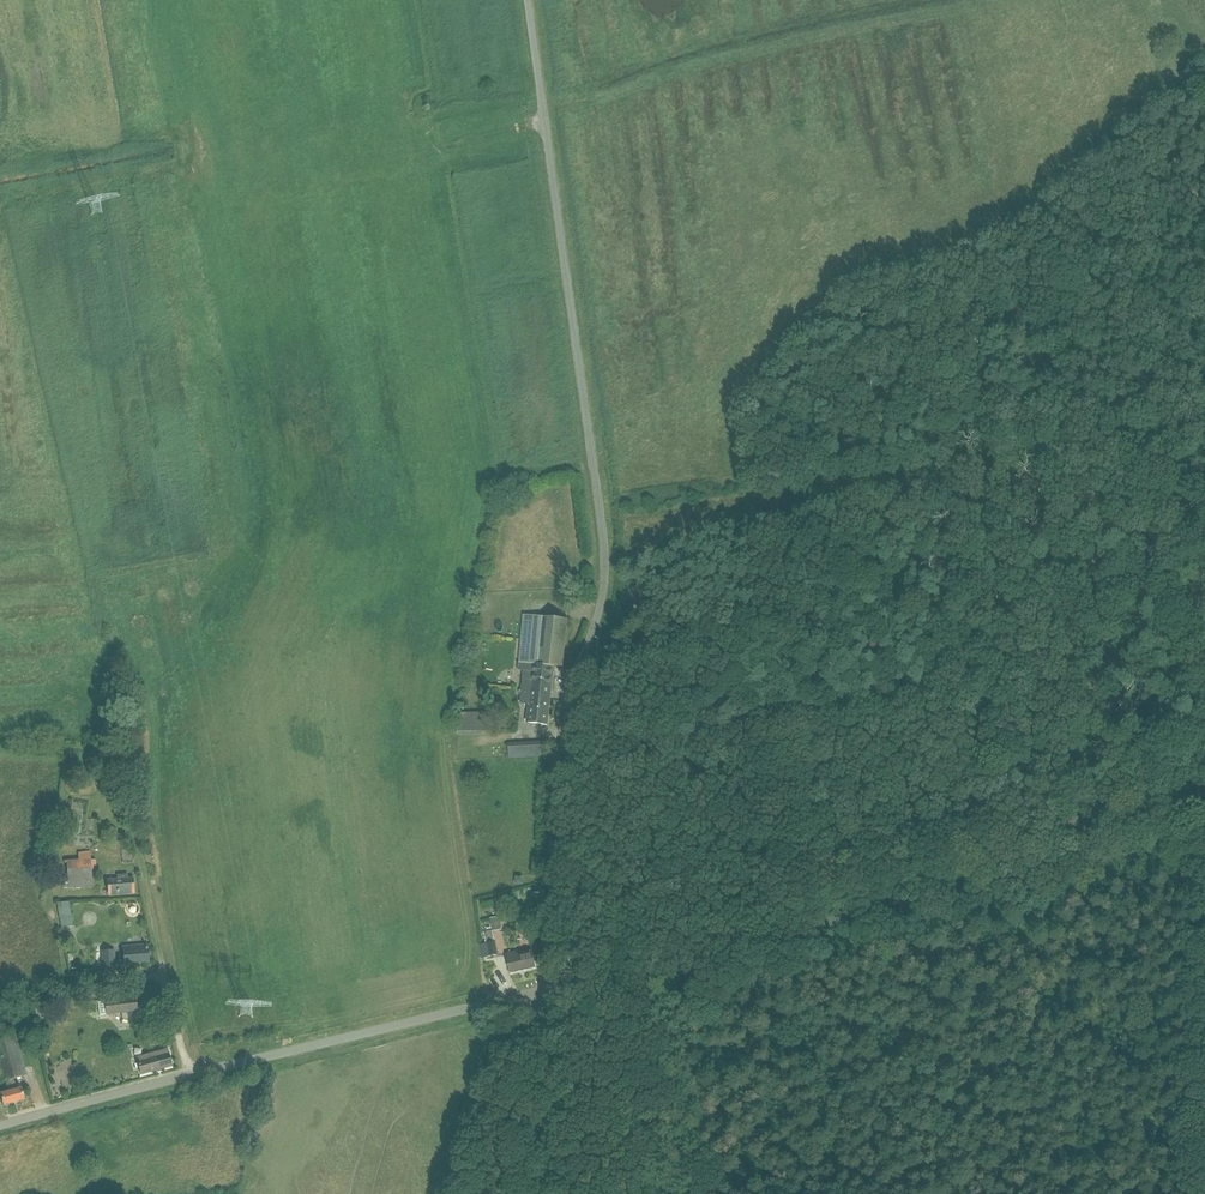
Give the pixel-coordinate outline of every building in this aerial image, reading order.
[(524,614),(518,663),(554,666),(563,667),(568,619),(556,618),(544,616),(524,614)] [(518,663),(518,670),(525,671),(525,673),(522,704),(529,705),(529,706),(527,723),(535,724),(547,725),(554,666),(518,663)] [(507,761),(540,761),(540,751),(507,752),(507,761)] [(116,842),(128,840),(126,831),(115,833),(116,842)] [(67,860),(68,878),(62,878),(63,888),(93,887),(92,869),(96,869),(96,859),(91,859),(90,851),(79,852),(79,859),(67,860)] [(107,880),(108,895),(135,894),(134,878),(128,879),(128,874),(117,875),(117,879),(107,880)] [(131,900),(132,908),(142,906),(140,899),(131,900)] [(495,899),(483,901),(484,908),(496,906),(495,899)] [(61,920),(62,928),(73,926),(69,901),(57,903),(60,920),(61,920)] [(501,929),(498,916),(490,918),(493,930),(483,932),(486,943),(479,945),(482,958),(498,955),(493,931),(501,929)] [(124,965),(137,963),(149,962),(147,945),(122,948),(124,965)] [(103,966),(103,968),(116,967),(114,950),(102,951),(102,952),(95,952),(96,967),(103,966)] [(506,957),(507,962),(508,965),(510,973),(536,968),(532,951),(518,955),(518,954),(517,955),(516,952),(505,954),(506,957)] [(492,964),(495,970),(505,966),(503,959),(492,964)] [(98,1002),(99,1014),(138,1010),(136,998),(98,1002)] [(47,1023),(43,1007),(35,1009),(38,1025),(47,1023)] [(11,1026),(6,1010),(0,1011),(0,1029),(11,1026)] [(0,1040),(0,1083),(5,1081),(14,1079),(25,1076),(14,1036),(0,1040)] [(136,1058),(138,1063),(141,1075),(172,1066),(167,1049),(136,1058)] [(0,1094),(3,1106),(25,1100),(22,1088),(17,1089),(14,1079),(5,1081),(8,1092),(0,1094)]
